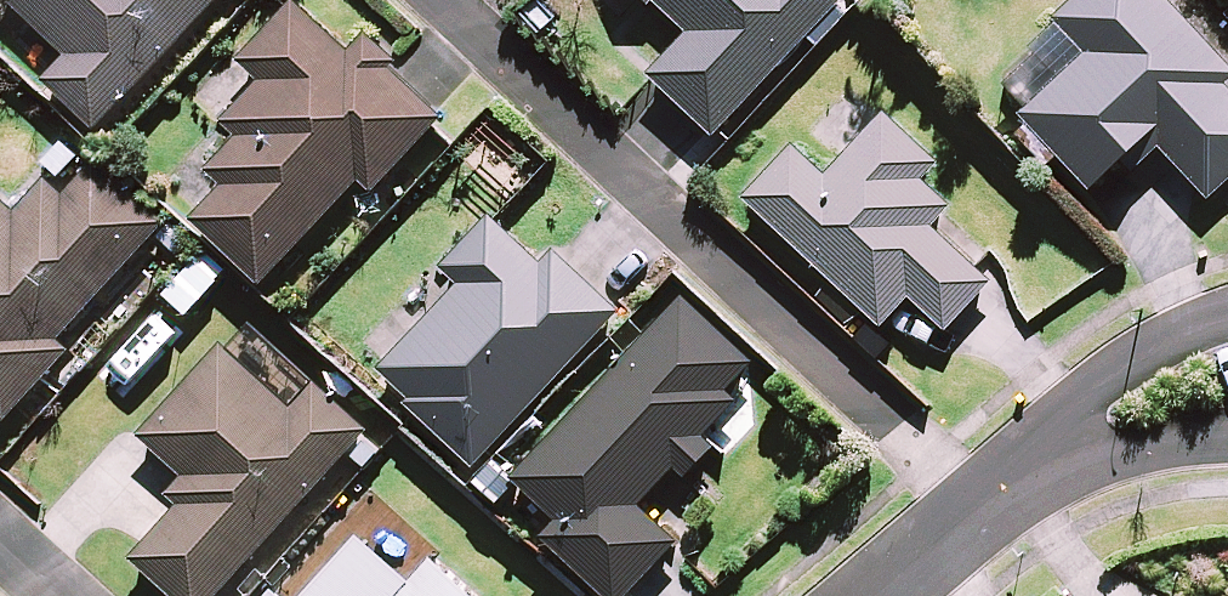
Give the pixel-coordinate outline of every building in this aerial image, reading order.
[(217,0),(10,0),(68,54),(45,79),(97,127),(217,0)] [(262,282),(361,177),(374,189),(445,115),(393,66),(400,59),(369,31),(352,49),(300,0),(292,0),(239,57),(261,78),(222,120),(237,135),(206,167),(224,184),(193,217),(262,282)] [(715,134),(840,0),(657,0),(689,30),(649,73),(715,134)] [(1227,180),(1227,83),(1227,82),(1227,81),(1227,59),(1173,0),(1071,0),(1054,16),(1087,51),(1021,113),(1091,186),(1124,155),(1137,169),(1162,145),(1211,197),(1227,180)] [(796,141),(745,196),(883,324),(910,295),(946,328),(993,278),(934,223),(953,203),(924,177),(940,160),(885,109),(827,171),(796,141)] [(166,221),(97,159),(0,265),(0,403),(166,221)] [(408,401),(475,463),(619,308),(555,248),(543,261),(490,212),(442,263),(462,281),(381,367),(412,396),(408,401)] [(684,294),(514,475),(558,516),(543,532),(611,595),(627,595),(681,538),(642,502),(676,465),(687,475),(718,443),(707,433),(739,398),(729,389),(756,360),(684,294)] [(181,595),(217,595),(370,424),(318,378),(294,405),(223,342),(140,434),(185,474),(169,493),(180,502),(133,554),(181,595)] [(435,554),(412,578),(362,532),(303,595),(481,595),(435,554)] [(268,595),(293,595),(279,584),(268,595)]
